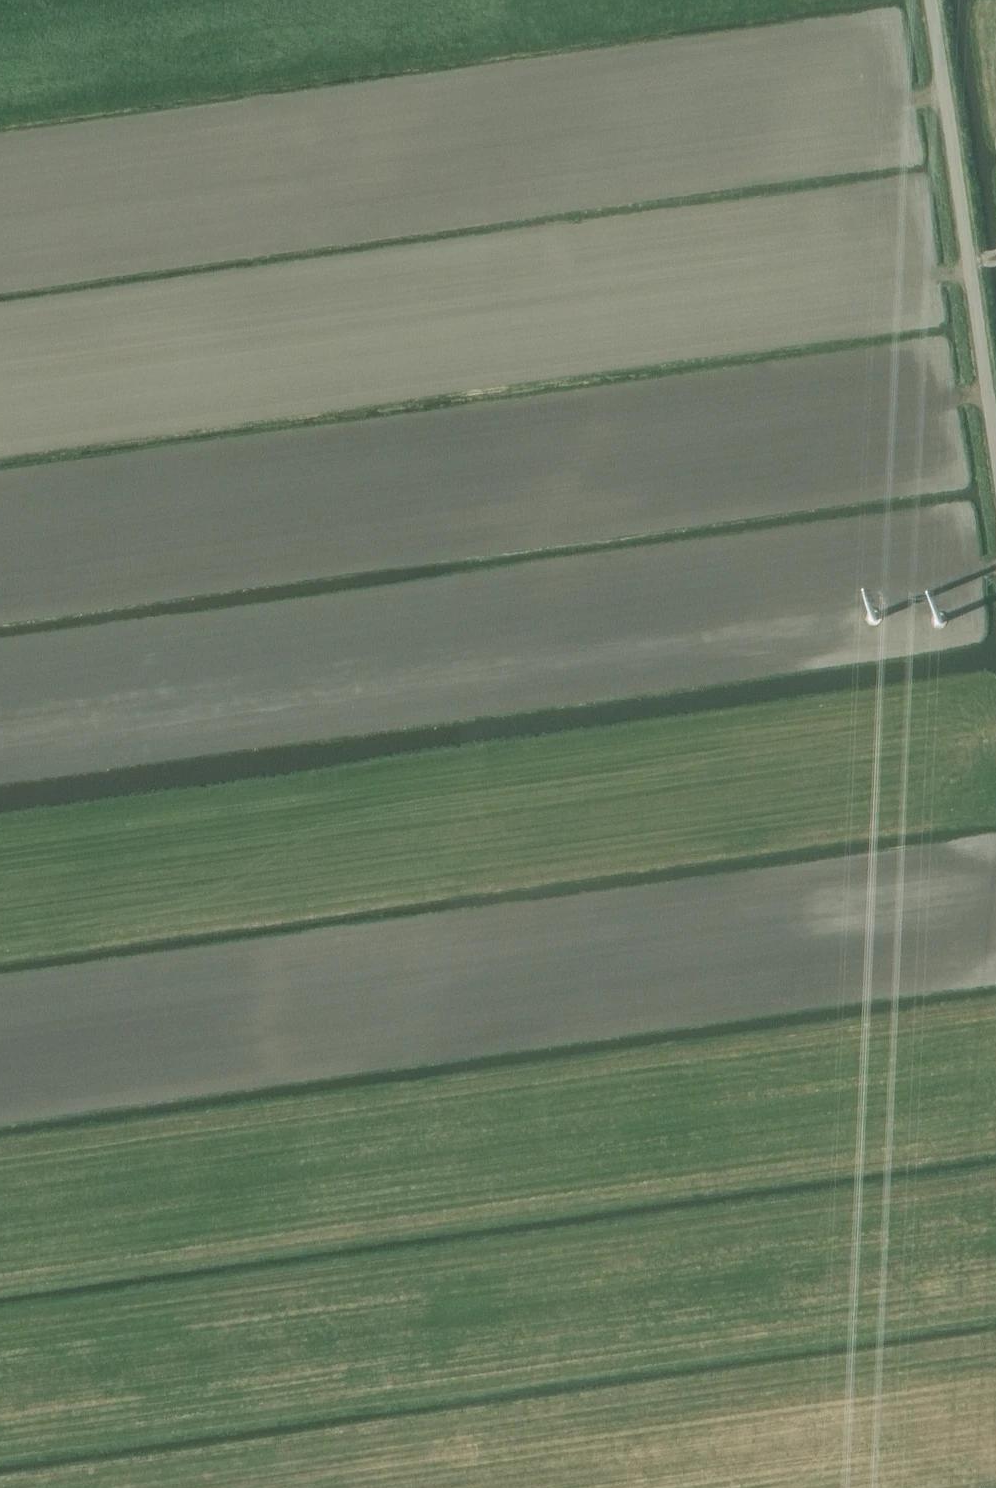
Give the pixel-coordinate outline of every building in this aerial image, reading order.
[(866,616),(866,618),(866,619),(867,621),(868,622),(869,624),(870,625),(871,625),(873,626),(874,626),(876,626),(877,625),(879,625),(880,624),(881,622),(882,621),(882,619),(882,618),(882,616),(882,615),(881,613),(880,612),(879,611),(877,610),(876,610),(874,610),(873,610),(871,610),(870,611),(869,612),(868,613),(867,615),(866,616)] [(939,629),(940,629),(942,629),(943,628),(945,627),(946,626),(947,625),(948,624),(948,622),(948,621),(948,619),(948,618),(947,616),(946,615),(945,614),(943,613),(942,613),(940,613),(938,613),(937,613),(936,614),(934,615),(933,616),(933,618),(932,619),(932,621),(932,622),(933,624),(933,625),(934,626),(936,627),(937,628),(939,629)]
